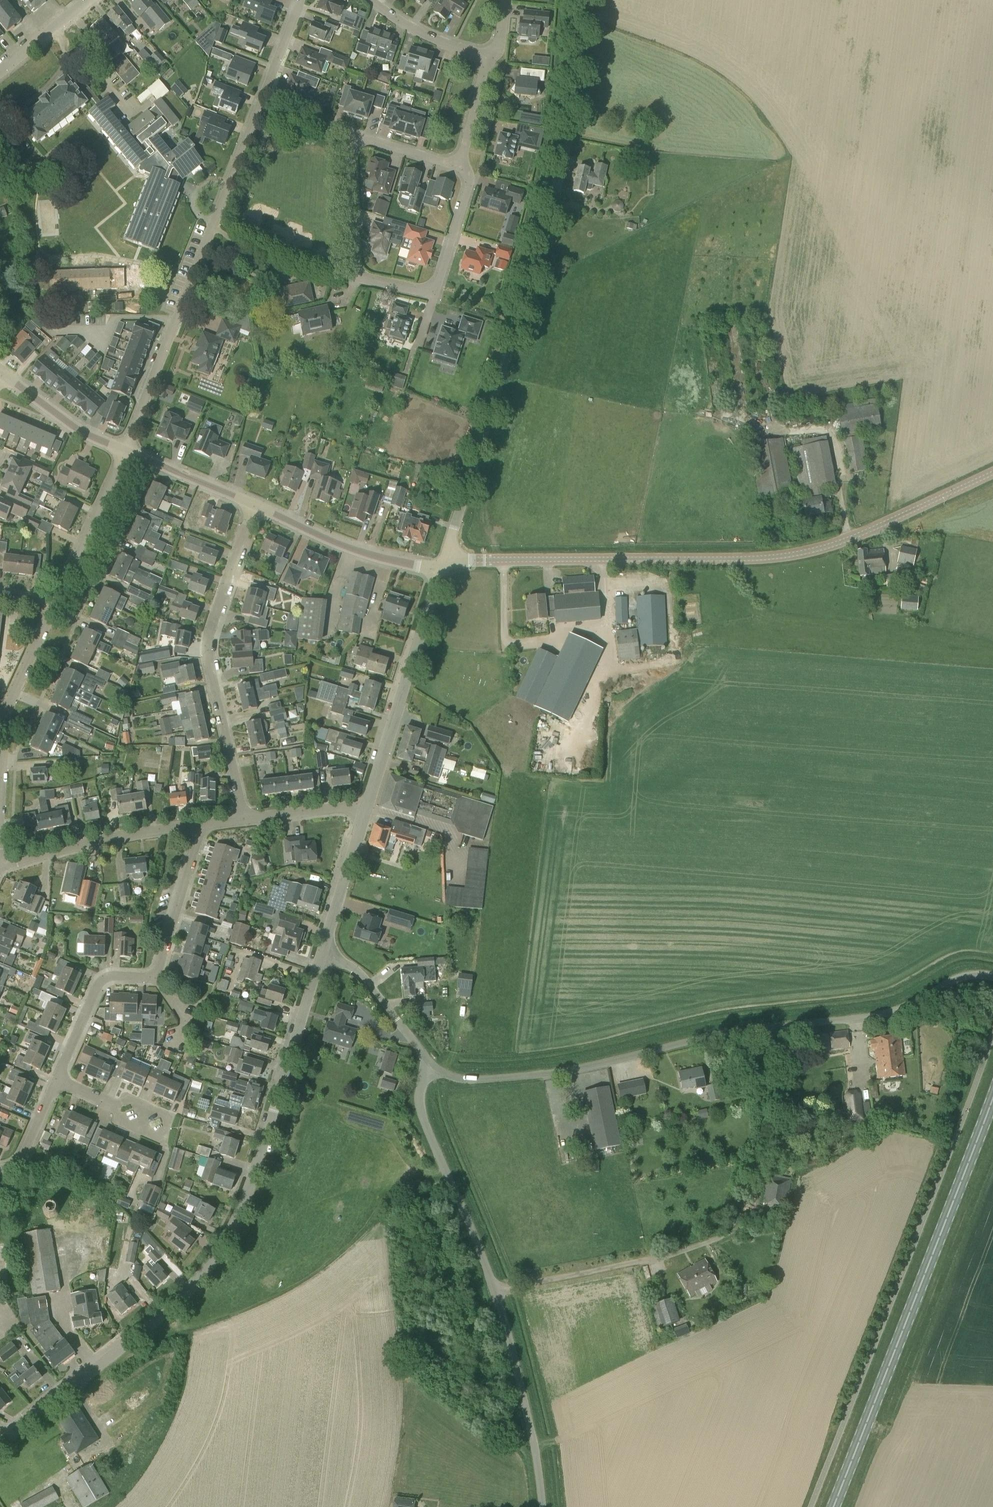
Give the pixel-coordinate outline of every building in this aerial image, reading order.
[(8,33),(22,21),(4,0),(0,0),(0,24),(8,33)] [(21,2),(25,7),(27,6),(32,12),(33,11),(34,13),(38,10),(38,9),(41,6),(42,7),(46,3),(45,2),(46,1),(45,0),(19,0),(21,2)] [(148,0),(131,0),(129,1),(134,8),(133,9),(140,18),(145,14),(159,31),(171,22),(156,4),(153,6),(148,0)] [(182,1),(191,12),(200,5),(196,0),(184,0),(182,1)] [(276,10),(262,5),(264,0),(247,0),(243,9),(258,14),(256,19),(270,25),(276,10)] [(344,5),(336,1),(337,0),(321,0),(317,9),(331,14),(332,13),(340,16),(344,5)] [(467,6),(458,0),(441,0),(433,12),(445,19),(450,11),(454,13),(453,13),(460,17),(467,6)] [(108,14),(109,15),(108,17),(118,29),(119,29),(123,33),(124,32),(128,37),(136,31),(132,26),(118,8),(113,12),(112,11),(108,14)] [(547,28),(549,14),(524,11),(524,19),(521,19),(520,28),(518,29),(517,33),(519,35),(519,36),(529,37),(529,39),(529,41),(530,43),(532,44),(534,43),(536,42),(537,40),(537,38),(538,38),(539,27),(547,28)] [(359,32),(364,19),(357,16),(355,22),(342,16),(339,24),(359,32)] [(127,86),(140,75),(114,43),(120,38),(104,19),(90,31),(114,59),(108,64),(127,86)] [(241,29),(238,28),(240,20),(235,19),(230,35),(247,41),(244,46),(260,53),(265,39),(254,35),(257,27),(243,22),(241,29)] [(336,32),(339,26),(326,21),(324,27),(312,22),(307,35),(324,41),(329,29),(336,32)] [(220,31),(221,27),(216,24),(195,43),(209,59),(215,44),(220,31)] [(368,36),(363,34),(357,51),(363,53),(368,55),(370,47),(377,50),(382,32),(383,32),(371,28),(368,36)] [(227,33),(220,31),(215,44),(223,47),(227,33)] [(394,36),(383,32),(382,32),(377,50),(388,53),(385,61),(391,63),(398,43),(392,41),(394,36)] [(151,51),(141,40),(138,43),(131,37),(128,40),(144,57),(151,51)] [(320,73),(326,58),(302,48),(296,63),(320,73)] [(417,70),(422,51),(411,48),(408,58),(402,56),(398,70),(404,72),(406,67),(417,70)] [(232,58),(214,50),(212,57),(230,64),(232,58)] [(422,51),(417,70),(423,72),(421,80),(433,83),(437,70),(430,68),(433,54),(422,51)] [(151,58),(159,67),(165,61),(157,52),(151,58)] [(345,68),(348,60),(332,54),(329,61),(345,68)] [(247,86),(255,65),(235,57),(226,79),(247,86)] [(549,58),(541,58),(540,66),(549,67),(549,58)] [(170,68),(163,76),(166,79),(173,71),(170,68)] [(543,80),(544,72),(532,71),(531,81),(516,79),(516,84),(510,92),(519,98),(521,96),(529,97),(531,100),(541,95),(537,86),(537,80),(543,80)] [(389,85),(391,77),(380,74),(377,82),(389,85)] [(316,89),(319,80),(306,75),(304,81),(291,76),(285,93),(302,100),(307,86),(316,89)] [(211,85),(213,80),(205,77),(201,85),(207,87),(208,84),(211,85)] [(88,92),(80,91),(78,92),(66,78),(57,85),(60,89),(48,99),(46,98),(40,103),(41,104),(29,114),(26,111),(16,118),(38,144),(47,137),(47,136),(78,111),(87,103),(82,97),(88,92)] [(80,91),(88,92),(99,105),(89,114),(136,171),(139,168),(140,168),(140,169),(139,169),(139,170),(139,171),(139,172),(139,173),(140,173),(141,174),(142,174),(143,174),(144,173),(145,174),(151,177),(126,241),(154,252),(180,186),(176,184),(176,183),(182,179),(183,180),(199,166),(197,163),(201,160),(193,150),(195,149),(188,140),(172,154),(158,138),(172,127),(172,128),(179,122),(161,100),(169,93),(159,80),(137,99),(141,104),(152,94),(157,101),(153,105),(157,109),(151,114),(148,111),(126,129),(130,134),(128,136),(109,112),(115,107),(108,98),(101,103),(87,86),(81,85),(80,91)] [(180,100),(188,93),(179,81),(170,89),(180,100)] [(235,116),(241,101),(233,99),(237,90),(215,82),(210,94),(216,96),(212,107),(235,116)] [(355,116),(361,96),(350,92),(351,88),(345,86),(342,97),(347,99),(343,112),(348,113),(347,115),(354,117),(354,115),(355,116)] [(435,91),(432,100),(439,102),(442,93),(435,91)] [(361,96),(355,116),(356,116),(355,118),(362,120),(362,118),(367,119),(371,106),(381,109),(385,98),(374,95),(373,99),(361,96)] [(403,134),(408,117),(400,114),(401,109),(389,105),(385,117),(393,120),(390,130),(395,132),(396,134),(401,136),(403,134)] [(224,144),(230,129),(218,124),(221,117),(205,111),(200,125),(208,128),(205,137),(224,144)] [(540,125),(542,117),(527,115),(526,123),(532,124),(540,125)] [(408,117),(403,134),(404,135),(405,137),(410,138),(412,137),(419,139),(420,134),(428,136),(433,120),(424,118),(423,122),(408,117)] [(536,148),(537,144),(539,136),(524,132),(521,145),(536,148)] [(516,154),(519,143),(517,143),(518,138),(500,134),(495,156),(512,160),(514,153),(516,154)] [(371,174),(369,181),(365,180),(361,190),(371,193),(373,190),(387,194),(394,172),(386,170),(387,164),(371,159),(367,173),(371,174)] [(602,186),(606,167),(597,165),(594,175),(589,173),(589,169),(579,167),(574,191),(584,193),(585,190),(590,191),(592,190),(593,184),(602,186)] [(414,171),(410,170),(408,171),(406,170),(399,193),(412,197),(408,210),(418,213),(425,192),(416,190),(421,174),(415,173),(414,171)] [(33,184),(35,175),(27,174),(26,183),(33,184)] [(453,184),(437,179),(436,183),(429,181),(424,197),(432,199),(433,197),(448,201),(448,200),(450,200),(452,194),(450,193),(453,184)] [(520,205),(523,192),(509,188),(507,195),(486,189),(483,198),(481,199),(480,202),(481,204),(480,207),(506,215),(510,202),(520,205)] [(372,214),(385,218),(391,199),(381,196),(380,201),(376,200),(372,214)] [(620,201),(619,201),(618,201),(617,201),(616,201),(615,201),(614,202),(613,202),(613,203),(612,204),(612,205),(612,206),(612,207),(612,208),(612,209),(613,210),(613,211),(614,211),(615,212),(616,212),(617,212),(618,212),(619,212),(620,212),(621,211),(622,211),(622,210),(623,209),(623,208),(623,207),(623,206),(623,205),(623,204),(622,203),(622,202),(621,202),(620,201)] [(519,219),(510,216),(505,232),(514,235),(519,219)] [(372,229),(368,243),(374,245),(372,252),(386,256),(389,244),(400,247),(406,224),(385,218),(382,225),(374,223),(372,229)] [(417,226),(423,228),(425,221),(419,219),(417,226)] [(403,239),(414,242),(408,261),(409,261),(408,265),(414,267),(416,263),(425,266),(432,243),(424,240),(427,232),(407,225),(403,239)] [(512,247),(515,238),(506,235),(503,244),(512,247)] [(508,260),(511,251),(499,247),(496,256),(508,260)] [(488,269),(493,253),(478,249),(476,255),(466,252),(464,261),(462,261),(461,266),(462,267),(461,269),(480,275),(482,267),(488,269)] [(500,261),(497,269),(505,272),(508,263),(500,261)] [(124,270),(124,289),(139,289),(138,266),(131,266),(131,269),(124,270)] [(81,291),(95,290),(95,270),(80,271),(81,291)] [(95,290),(110,290),(109,270),(95,270),(95,290)] [(110,290),(124,289),(124,270),(109,270),(110,290)] [(52,292),(66,291),(66,271),(51,272),(52,292)] [(66,291),(81,291),(80,271),(66,271),(66,291)] [(284,308),(298,305),(313,302),(309,283),(280,289),(284,308)] [(44,304),(49,309),(54,304),(49,300),(44,304)] [(82,315),(89,314),(89,312),(97,312),(96,303),(88,303),(88,307),(82,307),(82,315)] [(406,316),(408,308),(394,303),(391,311),(398,313),(397,317),(395,316),(393,323),(394,324),(392,330),(391,330),(389,337),(395,339),(395,341),(402,343),(403,341),(404,342),(411,321),(403,319),(404,315),(406,316)] [(304,335),(331,329),(327,307),(307,311),(299,313),(304,335)] [(248,337),(249,334),(251,334),(248,317),(235,317),(231,325),(223,322),(216,339),(203,334),(192,362),(201,366),(199,371),(209,375),(213,365),(211,364),(215,355),(216,356),(223,339),(234,343),(238,333),(248,337)] [(476,343),(482,324),(466,318),(461,333),(442,327),(433,354),(435,354),(433,358),(441,361),(442,357),(451,360),(452,356),(457,357),(463,339),(476,343)] [(117,328),(122,330),(125,322),(120,320),(119,321),(117,328)] [(32,333),(36,328),(29,322),(25,327),(32,333)] [(132,334),(152,341),(156,331),(136,324),(132,334)] [(41,342),(26,329),(9,347),(14,351),(11,354),(22,364),(41,342)] [(149,351),(152,341),(132,334),(129,343),(149,351)] [(64,338),(63,337),(61,340),(65,344),(60,349),(64,353),(72,344),(71,344),(77,337),(66,337),(64,338)] [(74,341),(81,346),(84,342),(77,337),(74,341)] [(115,349),(119,340),(113,338),(110,347),(115,349)] [(145,360),(149,351),(129,343),(125,353),(145,360)] [(89,361),(96,353),(91,349),(84,357),(89,361)] [(102,356),(97,352),(96,353),(89,361),(86,365),(91,369),(102,356)] [(141,370),(145,360),(125,353),(121,362),(141,370)] [(41,380),(54,365),(44,356),(32,370),(38,375),(37,376),(41,380)] [(105,359),(101,370),(108,372),(110,368),(107,367),(110,361),(105,359)] [(138,379),(141,370),(121,362),(118,372),(138,379)] [(64,373),(63,372),(54,365),(41,380),(43,381),(43,380),(49,385),(50,384),(53,386),(64,373)] [(62,395),(75,380),(65,371),(63,372),(64,373),(53,386),(55,388),(55,389),(62,395)] [(134,389),(138,379),(118,372),(114,381),(134,389)] [(394,375),(391,386),(396,388),(400,376),(394,375)] [(101,379),(98,382),(104,387),(107,384),(101,379)] [(84,388),(84,387),(75,380),(62,395),(64,397),(65,396),(71,401),(72,400),(73,401),(84,388)] [(381,394),(384,385),(368,380),(365,389),(381,394)] [(130,399),(134,389),(114,381),(110,391),(130,399)] [(82,410),(95,395),(85,386),(84,387),(84,388),(73,401),(77,404),(76,405),(82,410)] [(106,404),(95,395),(82,410),(85,412),(85,411),(91,416),(98,408),(103,412),(106,406),(106,404)] [(200,416),(206,402),(191,396),(185,409),(200,416)] [(116,400),(109,397),(106,404),(106,406),(105,408),(110,410),(105,423),(108,424),(107,426),(116,429),(116,427),(118,428),(121,421),(122,422),(125,415),(123,415),(126,408),(115,404),(116,400)] [(260,409),(262,399),(256,397),(253,407),(260,409)] [(867,471),(861,434),(881,430),(876,400),(837,407),(843,440),(844,440),(850,474),(867,471)] [(13,416),(2,411),(0,416),(0,430),(4,431),(6,432),(13,416)] [(185,441),(191,427),(180,423),(182,420),(166,413),(157,436),(172,442),(174,437),(185,441)] [(237,415),(234,421),(235,425),(240,427),(243,418),(237,415)] [(17,437),(24,420),(13,416),(6,432),(4,431),(2,437),(6,440),(9,434),(15,436),(17,437)] [(28,441),(35,425),(24,420),(17,437),(15,436),(13,442),(17,444),(20,438),(26,441),(28,441)] [(272,431),(275,423),(264,420),(262,428),(272,431)] [(222,428),(206,422),(194,451),(210,457),(211,454),(224,459),(229,446),(216,441),(222,428)] [(39,446),(46,430),(35,425),(28,441),(26,441),(24,447),(28,449),(31,443),(37,445),(39,446)] [(39,446),(37,445),(35,451),(39,453),(42,447),(48,450),(46,456),(50,458),(53,452),(57,454),(62,443),(55,440),(58,434),(46,430),(39,446)] [(803,447),(793,449),(800,490),(805,489),(808,501),(802,502),(805,517),(832,512),(830,503),(828,503),(824,486),(834,484),(831,469),(832,469),(828,443),(827,443),(826,437),(802,441),(803,447)] [(759,499),(793,492),(783,439),(748,445),(759,499)] [(265,479),(270,464),(259,460),(263,449),(255,447),(245,443),(241,454),(251,457),(246,472),(265,479)] [(311,472),(314,461),(315,456),(305,454),(302,469),(311,472)] [(48,478),(51,471),(23,459),(20,464),(13,461),(7,474),(25,482),(30,470),(48,478)] [(95,472),(82,465),(82,464),(77,461),(72,471),(65,468),(58,483),(66,486),(67,483),(86,492),(95,472)] [(311,472),(309,479),(318,482),(317,485),(318,486),(316,492),(315,492),(313,499),(328,504),(330,497),(338,500),(340,491),(332,489),(334,482),(325,479),(330,465),(314,461),(311,472)] [(295,492),(302,473),(287,467),(284,474),(287,475),(282,487),(295,492)] [(22,495),(20,494),(25,482),(7,474),(2,488),(8,491),(6,496),(18,502),(22,495)] [(388,480),(383,501),(390,503),(396,482),(388,480)] [(42,483),(39,490),(53,497),(57,489),(51,487),(46,484),(42,483)] [(154,484),(148,495),(171,505),(171,504),(173,499),(168,497),(168,498),(164,496),(167,490),(154,484)] [(396,487),(394,495),(404,498),(406,490),(396,487)] [(366,515),(372,517),(379,496),(367,492),(365,498),(357,495),(349,518),(363,523),(366,515)] [(33,503),(34,500),(22,495),(18,502),(30,507),(33,503)] [(169,510),(171,505),(148,495),(143,506),(156,512),(159,506),(164,508),(169,510)] [(215,509),(219,499),(209,495),(206,504),(205,504),(201,517),(207,519),(204,527),(211,530),(225,535),(228,527),(227,527),(231,516),(218,511),(217,512),(212,510),(212,509),(215,509)] [(401,508),(404,498),(394,495),(391,505),(401,508)] [(0,500),(0,518),(5,521),(9,513),(24,520),(26,516),(30,507),(18,502),(6,496),(3,501),(0,500)] [(192,499),(184,496),(180,507),(187,511),(192,499)] [(33,503),(43,508),(44,508),(46,504),(39,501),(35,499),(34,500),(33,503)] [(54,513),(73,522),(78,511),(62,503),(59,510),(56,508),(54,513)] [(414,503),(412,511),(419,513),(421,505),(414,503)] [(68,533),(73,522),(54,513),(52,517),(55,519),(52,525),(68,533)] [(159,519),(163,521),(180,529),(183,523),(161,513),(159,519)] [(407,516),(398,513),(397,516),(402,518),(401,522),(400,522),(397,531),(403,533),(402,538),(404,538),(404,540),(408,541),(409,540),(411,541),(411,540),(415,541),(418,532),(416,532),(417,529),(414,528),(417,521),(411,519),(412,517),(409,516),(407,516)] [(418,532),(415,541),(423,544),(426,536),(430,522),(426,521),(427,517),(418,515),(417,518),(412,517),(411,519),(417,521),(414,528),(417,529),(416,532),(418,532)] [(41,523),(32,519),(26,516),(24,520),(23,523),(37,530),(41,523)] [(163,521),(159,519),(152,516),(149,523),(137,518),(132,529),(158,541),(161,535),(152,532),(155,526),(159,529),(163,521)] [(156,547),(158,541),(132,529),(130,534),(128,533),(125,539),(127,540),(139,546),(142,540),(156,547)] [(280,541),(268,535),(262,549),(277,557),(274,563),(278,565),(274,573),(281,576),(287,563),(281,560),(289,543),(281,539),(280,541)] [(213,567),(218,554),(213,552),(215,546),(188,536),(183,549),(199,555),(198,560),(200,561),(200,562),(213,567)] [(20,557),(6,556),(7,543),(1,542),(0,547),(0,565),(4,565),(3,573),(18,575),(20,557)] [(913,567),(917,550),(901,547),(897,563),(913,567)] [(143,556),(154,561),(157,555),(146,550),(143,556)] [(860,577),(869,576),(868,573),(885,572),(883,550),(858,552),(860,577)] [(321,578),(329,561),(305,551),(296,572),(289,569),(283,582),(295,587),(301,574),(303,575),(305,575),(306,574),(307,572),(321,578)] [(116,566),(142,577),(147,580),(150,574),(138,569),(140,563),(133,560),(121,554),(120,555),(119,554),(117,560),(118,560),(116,566)] [(20,557),(18,575),(33,577),(34,569),(39,569),(41,556),(35,555),(34,559),(20,557)] [(151,567),(154,561),(143,556),(140,562),(151,567)] [(186,573),(188,566),(169,560),(167,568),(176,571),(177,570),(186,573)] [(139,583),(142,577),(116,566),(110,577),(122,582),(123,582),(130,585),(133,580),(139,583)] [(364,619),(375,579),(351,572),(336,631),(359,635),(361,619),(364,619)] [(193,577),(185,574),(183,582),(189,584),(187,588),(189,589),(189,590),(204,595),(208,583),(201,581),(201,578),(194,576),(193,577)] [(887,587),(901,586),(900,574),(885,575),(887,587)] [(593,576),(562,578),(563,593),(595,591),(593,576)] [(175,601),(178,592),(160,586),(157,594),(175,601)] [(245,602),(263,607),(265,600),(273,603),(277,590),(262,586),(261,593),(249,590),(245,602)] [(133,596),(145,601),(151,604),(154,598),(129,587),(126,593),(133,596)] [(106,605),(114,609),(122,612),(127,599),(120,596),(104,589),(96,607),(103,610),(106,605)] [(528,612),(526,612),(527,622),(548,621),(547,612),(555,611),(556,624),(601,620),(598,590),(553,594),(553,595),(553,596),(554,602),(554,607),(553,607),(547,608),(547,607),(545,607),(545,606),(528,608),(528,612)] [(403,620),(410,600),(390,593),(383,614),(403,620)] [(527,598),(528,608),(545,606),(545,607),(547,607),(547,608),(553,607),(554,607),(554,602),(553,596),(553,595),(527,598)] [(141,609),(145,601),(133,596),(129,603),(141,609)] [(297,637),(321,640),(326,598),(302,596),(297,637)] [(637,630),(610,633),(614,662),(640,659),(639,648),(667,646),(664,596),(636,598),(637,630)] [(917,611),(918,597),(903,596),(901,610),(917,611)] [(616,625),(628,624),(626,597),(614,598),(616,625)] [(700,623),(699,599),(684,600),(685,623),(700,623)] [(268,608),(263,607),(245,602),(242,615),(254,618),(252,625),(266,629),(268,621),(265,621),(268,608)] [(199,609),(191,607),(191,606),(184,603),(182,608),(173,605),(171,611),(179,614),(178,616),(180,617),(180,618),(194,623),(199,609)] [(106,626),(114,609),(106,605),(103,610),(96,607),(90,619),(106,626)] [(299,615),(288,613),(286,628),(296,630),(299,615)] [(188,649),(191,635),(180,633),(181,626),(163,623),(160,636),(176,639),(174,653),(185,656),(187,649),(188,649)] [(137,648),(137,647),(141,640),(117,629),(114,637),(137,648)] [(87,645),(95,649),(100,652),(103,646),(98,644),(101,637),(85,630),(77,648),(84,651),(87,645)] [(260,643),(259,638),(260,638),(260,630),(246,631),(236,632),(237,639),(232,640),(233,654),(252,652),(254,651),(256,650),(257,649),(259,647),(259,646),(260,645),(260,643)] [(296,631),(285,631),(284,647),(296,647),(296,631)] [(140,648),(137,647),(137,648),(114,637),(111,644),(137,656),(140,648)] [(87,667),(95,649),(87,645),(84,651),(77,648),(72,660),(87,667)] [(383,676),(388,660),(369,655),(371,648),(360,645),(359,648),(356,658),(353,666),(367,670),(367,671),(383,676)] [(169,648),(160,650),(162,660),(170,658),(169,648)] [(538,649),(515,698),(533,706),(556,658),(538,649)] [(149,652),(140,654),(142,663),(150,662),(149,652)] [(252,652),(233,654),(234,668),(249,667),(249,674),(264,673),(263,660),(252,661),(252,652)] [(338,666),(341,656),(330,653),(329,658),(323,656),(321,661),(338,666)] [(291,654),(284,654),(284,664),(292,664),(291,654)] [(141,675),(155,672),(153,663),(137,667),(135,674),(140,673),(141,675)] [(180,669),(178,663),(160,666),(163,680),(175,677),(177,685),(195,681),(192,666),(180,669)] [(95,677),(105,682),(107,683),(111,675),(99,669),(95,677)] [(261,684),(287,678),(285,669),(259,675),(261,684)] [(352,681),(355,672),(343,669),(340,677),(352,681)] [(105,682),(95,677),(89,674),(86,680),(83,678),(84,678),(67,670),(66,672),(64,671),(60,679),(62,680),(62,681),(78,689),(81,684),(89,687),(92,682),(103,687),(105,682)] [(129,683),(122,676),(118,681),(110,678),(108,682),(116,685),(117,683),(124,689),(129,683)] [(78,689),(62,681),(61,682),(59,681),(56,687),(59,688),(57,692),(73,700),(91,709),(93,706),(89,704),(90,703),(81,699),(82,697),(81,696),(84,691),(78,689)] [(357,692),(348,690),(321,682),(316,700),(332,705),(344,709),(348,697),(361,701),(359,707),(373,711),(377,699),(363,694),(357,692)] [(363,694),(377,699),(381,686),(366,682),(363,694)] [(241,699),(277,691),(275,686),(260,689),(259,688),(253,690),(251,683),(238,686),(241,699)] [(357,692),(359,686),(350,684),(349,687),(348,690),(357,692)] [(304,685),(294,688),(297,701),(303,700),(304,685)] [(121,689),(116,701),(124,704),(129,692),(121,689)] [(277,691),(241,699),(244,712),(257,709),(256,703),(271,699),(270,698),(278,696),(277,691)] [(71,705),(73,700),(57,692),(51,704),(68,711),(69,710),(72,712),(70,716),(89,726),(92,720),(76,712),(78,709),(71,705)] [(162,706),(177,702),(175,694),(160,697),(162,706)] [(181,709),(201,705),(198,694),(186,696),(186,700),(179,702),(181,709)] [(270,712),(282,709),(280,702),(268,705),(270,712)] [(191,720),(203,717),(201,705),(181,709),(182,715),(168,718),(170,723),(191,720)] [(342,716),(344,709),(332,705),(330,712),(342,716)] [(123,718),(124,712),(115,708),(112,713),(123,718)] [(282,709),(270,712),(269,712),(272,724),(287,720),(284,709),(282,710),(282,709)] [(61,734),(62,734),(64,728),(67,729),(68,728),(69,726),(90,736),(92,730),(69,718),(66,724),(63,722),(63,721),(47,713),(46,715),(44,714),(40,723),(42,724),(42,725),(61,734)] [(365,736),(369,724),(351,719),(344,716),(341,724),(349,726),(348,731),(365,736)] [(193,731),(206,728),(203,717),(191,720),(170,723),(171,730),(182,728),(183,733),(186,733),(186,732),(193,731)] [(249,737),(262,734),(262,733),(267,732),(268,727),(267,724),(265,720),(260,721),(259,720),(246,723),(249,737)] [(290,731),(307,727),(305,721),(289,726),(290,731)] [(64,735),(62,734),(61,734),(42,725),(36,736),(53,744),(53,743),(57,745),(59,743),(60,743),(64,735)] [(448,745),(452,733),(429,726),(425,739),(448,745)] [(329,730),(317,727),(314,738),(343,747),(341,753),(358,758),(362,746),(339,739),(340,733),(329,730)] [(186,732),(186,733),(187,740),(195,739),(196,742),(208,740),(206,728),(193,731),(186,732)] [(287,738),(285,728),(277,730),(278,735),(279,735),(280,739),(287,738)] [(422,751),(444,759),(447,750),(430,746),(430,745),(425,743),(426,740),(418,738),(420,732),(406,728),(402,741),(424,748),(422,751)] [(123,745),(130,744),(128,732),(121,734),(123,745)] [(262,734),(249,737),(252,750),(265,747),(262,734)] [(48,755),(53,744),(36,736),(36,737),(34,736),(30,745),(32,746),(31,747),(48,755)] [(185,746),(185,738),(173,738),(173,739),(169,739),(169,746),(185,746)] [(444,759),(422,751),(424,748),(402,741),(397,758),(411,762),(412,760),(424,763),(421,774),(438,779),(442,765),(450,768),(452,761),(444,759)] [(113,750),(115,744),(107,742),(105,748),(113,750)] [(75,753),(75,758),(80,757),(80,751),(64,744),(62,747),(75,753)] [(326,752),(328,746),(317,744),(316,749),(326,752)] [(199,761),(212,759),(210,746),(197,748),(199,761)] [(63,759),(75,758),(75,753),(62,747),(62,748),(63,759)] [(271,761),(270,753),(267,753),(267,752),(254,754),(255,763),(270,761),(271,761)] [(317,769),(326,768),(324,753),(315,754),(317,769)] [(57,768),(74,767),(73,759),(56,760),(57,768)] [(355,761),(352,768),(363,773),(366,765),(355,761)] [(473,767),(470,776),(484,780),(487,770),(473,767)] [(203,772),(203,768),(197,768),(197,770),(196,770),(196,775),(195,775),(195,786),(201,786),(200,801),(215,802),(215,786),(214,786),(214,780),(202,779),(202,775),(201,775),(201,772),(203,772)] [(336,772),(335,768),(326,770),(326,774),(331,774),(332,787),(350,785),(349,777),(351,777),(351,776),(351,772),(350,771),(348,771),(336,772)] [(46,769),(32,770),(32,783),(47,783),(46,775),(52,775),(52,769),(46,769)] [(300,777),(301,791),(315,789),(313,776),(300,777)] [(423,787),(416,784),(391,776),(381,808),(414,818),(417,810),(455,821),(462,835),(483,841),(493,807),(424,786),(423,787)] [(288,792),(301,791),(300,777),(286,779),(288,792)] [(275,794),(288,792),(286,779),(273,780),(275,794)] [(262,796),(275,794),(273,780),(260,782),(262,796)] [(131,797),(133,812),(146,810),(144,798),(150,797),(148,781),(136,783),(138,795),(131,797)] [(70,786),(70,787),(73,799),(84,797),(84,794),(82,784),(70,786)] [(161,793),(162,785),(155,784),(154,792),(161,793)] [(133,812),(131,797),(124,798),(122,788),(116,789),(116,787),(111,787),(111,790),(110,791),(112,801),(118,800),(120,814),(133,812)] [(171,807),(187,805),(185,794),(184,787),(178,788),(179,794),(169,796),(171,807)] [(49,815),(46,800),(44,791),(41,791),(41,798),(39,799),(40,805),(42,816),(36,818),(35,813),(23,815),(25,827),(30,826),(32,833),(52,828),(49,815)] [(46,800),(55,800),(54,791),(50,791),(44,791),(46,800)] [(91,805),(90,800),(80,802),(82,811),(84,811),(86,821),(99,819),(96,804),(91,805)] [(49,815),(52,828),(72,824),(68,805),(54,808),(55,814),(49,815)] [(426,830),(401,823),(393,820),(391,830),(375,825),(369,844),(370,846),(384,850),(387,842),(395,845),(396,840),(413,845),(414,843),(422,845),(426,830)] [(286,852),(291,852),(292,862),(296,861),(296,862),(316,860),(314,843),(305,844),(304,838),(285,840),(286,852)] [(213,856),(232,861),(235,862),(237,862),(240,851),(236,850),(216,844),(215,849),(209,847),(208,852),(213,853),(213,856)] [(482,909),(488,850),(469,848),(464,888),(446,887),(445,899),(446,907),(482,909)] [(415,850),(401,854),(405,867),(418,863),(415,850)] [(241,854),(239,862),(246,865),(248,857),(241,854)] [(229,873),(232,861),(213,856),(212,858),(207,856),(205,861),(211,863),(209,867),(229,873)] [(144,878),(143,873),(147,873),(146,858),(125,861),(126,875),(132,875),(133,879),(135,881),(143,880),(144,878)] [(256,876),(252,862),(247,878),(256,876)] [(95,910),(100,885),(83,881),(86,867),(68,864),(62,893),(77,897),(75,906),(95,910)] [(225,885),(229,873),(209,867),(208,872),(202,870),(201,875),(206,876),(206,879),(225,885)] [(222,896),(225,885),(206,879),(205,881),(200,879),(198,884),(204,885),(202,890),(222,896)] [(303,887),(282,880),(280,887),(274,886),(268,905),(285,911),(288,903),(298,906),(298,907),(317,913),(320,904),(318,903),(321,892),(304,886),(303,887)] [(20,884),(15,882),(12,891),(16,893),(13,899),(14,899),(13,902),(20,905),(19,907),(38,915),(45,899),(34,894),(36,889),(21,882),(20,884)] [(120,898),(130,897),(129,884),(118,885),(120,898)] [(219,908),(222,896),(202,890),(201,895),(196,893),(194,898),(199,899),(199,902),(219,908)] [(215,920),(219,908),(199,902),(198,904),(193,902),(191,907),(197,908),(195,914),(215,920)] [(256,902),(254,910),(272,916),(274,908),(256,902)] [(244,924),(247,912),(239,910),(236,922),(244,924)] [(43,911),(42,911),(40,918),(42,918),(43,919),(47,921),(48,913),(47,913),(43,911)] [(234,912),(230,911),(227,913),(225,919),(227,922),(230,923),(234,921),(235,915),(234,912)] [(410,929),(413,918),(390,911),(387,922),(410,929)] [(275,935),(300,942),(300,940),(303,941),(305,933),(303,933),(303,931),(298,930),(301,920),(278,913),(272,934),(275,935)] [(61,916),(60,916),(60,915),(59,915),(58,915),(57,915),(57,916),(56,916),(55,916),(55,917),(54,917),(54,918),(54,919),(54,920),(54,921),(54,922),(54,923),(55,923),(55,924),(56,924),(56,925),(57,925),(58,925),(59,925),(60,925),(61,925),(61,924),(62,924),(62,923),(63,923),(63,922),(63,921),(64,921),(64,920),(63,920),(63,919),(63,918),(63,917),(62,917),(62,916),(61,916)] [(378,929),(381,920),(365,915),(362,925),(358,924),(354,937),(377,944),(381,931),(378,929)] [(113,934),(114,917),(105,917),(104,934),(113,934)] [(28,930),(37,933),(39,928),(40,925),(31,921),(28,930)] [(231,930),(231,929),(233,924),(222,921),(221,926),(228,929),(231,930)] [(189,934),(205,939),(207,932),(214,934),(215,930),(208,928),(193,923),(189,934)] [(244,947),(250,927),(235,923),(229,943),(244,947)] [(11,947),(19,950),(27,932),(13,926),(10,933),(0,928),(0,942),(11,947)] [(48,938),(48,931),(39,928),(37,933),(48,938)] [(104,957),(105,938),(90,937),(87,933),(83,932),(79,935),(78,940),(81,943),(85,944),(84,956),(104,957)] [(133,958),(134,940),(127,939),(127,934),(115,934),(114,950),(120,950),(120,957),(133,958)] [(186,944),(209,951),(210,947),(203,945),(205,939),(189,934),(186,944)] [(296,954),(300,942),(275,935),(270,953),(287,958),(289,951),(296,954)] [(317,936),(310,937),(311,944),(318,943),(317,936)] [(11,947),(0,942),(0,956),(0,957),(0,963),(11,968),(16,957),(9,954),(11,947)] [(208,955),(209,951),(186,944),(183,955),(185,955),(199,959),(201,953),(208,955)] [(199,959),(185,955),(183,961),(180,960),(177,969),(180,970),(178,976),(197,981),(198,975),(201,976),(204,967),(201,967),(203,960),(199,959)] [(261,961),(250,957),(249,959),(244,958),(237,981),(243,982),(244,979),(255,982),(257,974),(261,961)] [(417,967),(401,968),(402,984),(423,983),(436,981),(434,958),(417,960),(417,967)] [(36,978),(44,960),(39,959),(32,975),(34,975),(32,980),(34,981),(36,978)] [(60,978),(77,986),(82,975),(70,970),(73,965),(60,959),(58,965),(65,968),(60,978)] [(232,969),(234,963),(225,960),(223,966),(232,969)] [(5,979),(6,980),(8,975),(14,977),(16,971),(11,968),(0,963),(0,985),(3,986),(5,979)] [(214,983),(219,968),(212,966),(208,982),(214,983)] [(459,974),(457,989),(471,991),(473,976),(459,974)] [(72,996),(77,986),(60,978),(56,988),(49,985),(46,992),(59,997),(62,992),(72,996)] [(226,992),(229,982),(220,979),(217,990),(226,992)] [(281,1003),(285,991),(278,989),(279,985),(279,981),(275,980),(271,982),(269,991),(261,989),(257,1002),(269,1006),(271,1000),(281,1003)] [(423,983),(402,984),(404,997),(416,996),(415,989),(424,988),(423,983)] [(44,1015),(61,1022),(66,1011),(55,1006),(58,999),(42,992),(37,990),(34,995),(39,997),(38,999),(45,1002),(42,1008),(46,1010),(44,1015)] [(238,999),(240,993),(232,990),(230,996),(238,999)] [(123,1014),(124,995),(111,995),(110,1009),(105,1009),(104,1021),(115,1022),(116,1019),(116,1014),(123,1014)] [(142,1015),(142,1010),(137,1010),(138,996),(124,995),(123,1014),(131,1015),(131,1023),(142,1023),(142,1015)] [(142,1015),(150,1015),(150,1020),(155,1021),(155,1016),(156,1016),(157,997),(143,996),(142,1010),(142,1015)] [(251,1014),(254,1005),(241,1001),(238,1010),(251,1014)] [(428,1003),(417,1003),(418,1013),(421,1012),(429,1012),(428,1003)] [(350,1020),(354,1009),(338,1004),(335,1015),(336,1016),(333,1023),(329,1022),(323,1041),(350,1049),(356,1030),(343,1026),(346,1019),(350,1020)] [(21,1025),(28,1008),(24,1006),(17,1023),(21,1025)] [(265,1015),(256,1012),(253,1019),(263,1022),(261,1028),(273,1032),(277,1018),(266,1014),(265,1015)] [(15,1024),(17,1018),(7,1013),(4,1019),(15,1024)] [(56,1034),(61,1022),(44,1015),(42,1020),(38,1018),(35,1024),(29,1021),(26,1029),(42,1036),(45,1029),(56,1034)] [(237,1034),(238,1031),(239,1025),(227,1022),(225,1030),(237,1034)] [(250,1040),(253,1029),(242,1026),(239,1037),(250,1040)] [(153,1044),(154,1038),(146,1037),(146,1031),(142,1030),(141,1043),(153,1044)] [(832,1050),(850,1047),(847,1031),(829,1033),(832,1050)] [(28,1052),(45,1059),(50,1048),(38,1043),(41,1037),(29,1032),(24,1042),(31,1045),(28,1052)] [(111,1043),(113,1037),(103,1033),(101,1039),(111,1043)] [(266,1053),(270,1041),(254,1036),(252,1042),(245,1040),(244,1044),(243,1044),(242,1043),(240,1039),(233,1036),(229,1047),(243,1051),(243,1050),(249,1052),(251,1048),(266,1053)] [(893,1058),(903,1056),(900,1036),(873,1040),(876,1060),(884,1059),(888,1062),(893,1061),(893,1058)] [(133,1053),(137,1045),(131,1042),(127,1050),(133,1053)] [(241,1060),(243,1052),(226,1046),(224,1055),(228,1057),(227,1062),(237,1065),(235,1072),(249,1077),(249,1074),(259,1077),(263,1064),(245,1058),(245,1061),(241,1060)] [(96,1079),(103,1063),(93,1058),(96,1051),(86,1047),(81,1059),(90,1063),(85,1075),(96,1079)] [(161,1060),(164,1051),(158,1049),(154,1057),(161,1060)] [(40,1070),(45,1059),(28,1052),(26,1059),(19,1056),(14,1066),(30,1072),(32,1067),(40,1070)] [(384,1072),(391,1074),(397,1055),(390,1052),(384,1072)] [(132,1084),(139,1068),(129,1063),(133,1056),(126,1053),(122,1062),(121,1066),(117,1075),(122,1077),(121,1079),(132,1084)] [(884,1059),(876,1060),(878,1079),(905,1075),(903,1056),(893,1058),(893,1061),(888,1062),(884,1059)] [(121,1066),(122,1062),(116,1060),(113,1067),(103,1063),(96,1079),(106,1084),(111,1073),(117,1075),(121,1066)] [(148,1090),(154,1092),(153,1093),(164,1098),(171,1082),(168,1080),(171,1073),(164,1070),(165,1066),(164,1063),(160,1062),(158,1067),(148,1090)] [(143,1087),(148,1090),(158,1067),(152,1065),(149,1072),(139,1068),(132,1084),(142,1089),(143,1087)] [(705,1087),(702,1068),(694,1069),(695,1070),(679,1073),(683,1089),(696,1086),(697,1088),(705,1087)] [(12,1089),(28,1096),(33,1085),(22,1080),(24,1075),(12,1070),(8,1080),(15,1082),(12,1089)] [(238,1075),(224,1071),(223,1072),(220,1072),(219,1078),(222,1079),(221,1080),(236,1083),(238,1075)] [(397,1082),(383,1078),(380,1088),(394,1092),(397,1082)] [(171,1082),(164,1098),(174,1102),(179,1091),(185,1094),(190,1081),(184,1079),(181,1086),(171,1082)] [(643,1079),(617,1085),(620,1100),(646,1094),(643,1079)] [(245,1095),(260,1100),(263,1088),(249,1084),(249,1083),(238,1080),(235,1090),(246,1093),(245,1095)] [(718,1086),(718,1084),(707,1086),(710,1102),(721,1100),(720,1097),(724,1096),(721,1085),(718,1086)] [(595,1150),(620,1145),(608,1087),(583,1093),(595,1150)] [(28,1096),(12,1089),(9,1096),(2,1093),(0,1098),(0,1104),(10,1108),(12,1103),(23,1108),(28,1096)] [(848,1122),(864,1120),(860,1094),(856,1091),(847,1092),(844,1096),(848,1122)] [(260,1100),(245,1095),(244,1099),(231,1095),(229,1103),(216,1099),(210,1119),(235,1126),(241,1107),(256,1112),(260,1100)] [(865,1118),(871,1117),(869,1103),(863,1104),(865,1118)] [(10,1113),(2,1110),(0,1114),(0,1117),(7,1120),(10,1113)] [(75,1134),(82,1117),(72,1113),(68,1121),(63,1119),(57,1133),(67,1137),(69,1131),(75,1134)] [(82,1117),(75,1134),(81,1136),(78,1142),(88,1146),(94,1131),(89,1129),(92,1122),(82,1117)] [(852,1131),(865,1129),(863,1120),(851,1122),(852,1131)] [(7,1146),(13,1132),(0,1127),(0,1143),(7,1146)] [(234,1159),(239,1143),(230,1140),(232,1134),(216,1129),(213,1139),(224,1142),(220,1155),(234,1159)] [(106,1152),(113,1135),(103,1131),(100,1139),(94,1137),(86,1155),(95,1159),(101,1149),(106,1152)] [(120,1148),(123,1140),(113,1135),(106,1152),(104,1158),(120,1165),(126,1151),(120,1148)] [(146,1150),(136,1145),(133,1154),(126,1151),(120,1165),(126,1167),(127,1171),(134,1174),(136,1173),(139,1166),(146,1150)] [(209,1158),(211,1150),(198,1146),(196,1154),(209,1158)] [(180,1150),(174,1148),(168,1168),(174,1170),(180,1150)] [(146,1150),(139,1166),(144,1168),(142,1174),(152,1179),(159,1164),(153,1162),(156,1154),(146,1150)] [(231,1191),(236,1174),(219,1168),(221,1162),(208,1158),(201,1180),(231,1191)] [(589,1173),(599,1172),(598,1160),(588,1161),(589,1173)] [(79,1166),(63,1161),(60,1170),(76,1176),(79,1166)] [(87,1171),(80,1168),(78,1175),(85,1178),(87,1171)] [(786,1207),(790,1183),(766,1179),(762,1203),(786,1207)] [(155,1207),(162,1190),(150,1185),(143,1202),(155,1207)] [(208,1223),(214,1210),(208,1207),(209,1204),(190,1195),(186,1203),(198,1209),(195,1216),(208,1223)] [(125,1199),(119,1196),(117,1200),(116,1204),(121,1207),(125,1199)] [(131,1201),(125,1199),(121,1207),(128,1209),(131,1201)] [(166,1206),(160,1203),(157,1208),(159,1209),(163,1211),(166,1206)] [(51,1215),(52,1215),(53,1215),(54,1215),(55,1214),(56,1213),(56,1212),(57,1211),(57,1210),(57,1209),(56,1208),(56,1207),(55,1206),(54,1206),(54,1205),(53,1205),(52,1205),(51,1205),(50,1205),(49,1205),(48,1205),(48,1206),(47,1207),(46,1207),(46,1208),(46,1209),(46,1210),(46,1211),(46,1212),(47,1213),(48,1214),(48,1215),(49,1215),(50,1215),(51,1215)] [(175,1205),(171,1214),(171,1215),(190,1225),(195,1215),(175,1205)] [(167,1221),(171,1215),(163,1211),(159,1209),(156,1215),(167,1221)] [(185,1253),(194,1241),(181,1231),(185,1225),(174,1217),(165,1228),(174,1235),(170,1241),(185,1253)] [(33,1295),(60,1290),(50,1229),(23,1234),(33,1295)] [(134,1264),(139,1239),(131,1238),(130,1242),(126,1262),(134,1264)] [(155,1263),(161,1257),(153,1249),(147,1255),(155,1263)] [(153,1269),(144,1258),(139,1263),(148,1274),(146,1276),(156,1288),(166,1279),(161,1273),(163,1271),(158,1265),(153,1269)] [(690,1296),(717,1281),(705,1259),(678,1274),(690,1296)] [(181,1272),(188,1280),(195,1274),(188,1266),(181,1272)] [(121,1316),(136,1304),(121,1285),(106,1296),(121,1316)] [(95,1290),(71,1294),(75,1318),(72,1319),(74,1328),(102,1324),(101,1314),(100,1314),(95,1290)] [(50,1321),(46,1296),(27,1299),(27,1298),(17,1300),(20,1318),(29,1317),(30,1324),(33,1328),(29,1331),(47,1354),(45,1355),(55,1367),(74,1353),(64,1341),(50,1321)] [(658,1329),(679,1322),(672,1299),(651,1305),(658,1329)] [(142,1308),(144,1316),(153,1313),(151,1305),(142,1308)] [(677,1339),(690,1333),(686,1324),(673,1329),(677,1339)] [(19,1351),(12,1342),(0,1351),(0,1358),(4,1363),(19,1351)] [(32,1370),(28,1365),(29,1364),(24,1358),(13,1366),(17,1372),(16,1372),(9,1378),(17,1388),(24,1383),(29,1388),(42,1378),(34,1368),(32,1370)] [(0,1389),(0,1410),(1,1410),(11,1402),(1,1389),(0,1389)] [(76,1453),(98,1438),(78,1407),(58,1420),(67,1434),(61,1438),(65,1444),(69,1442),(76,1453)] [(109,1493),(91,1463),(66,1478),(82,1506),(85,1506),(109,1493)] [(59,1499),(53,1486),(20,1504),(22,1506),(44,1506),(59,1499)] [(415,1501),(394,1498),(393,1506),(414,1506),(415,1501)]
